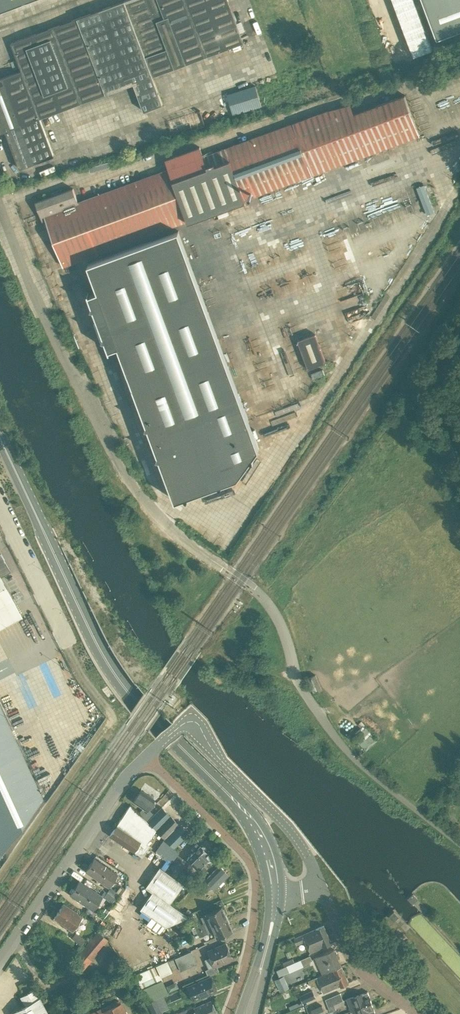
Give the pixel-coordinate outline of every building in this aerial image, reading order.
[(30,0),(0,0),(0,11),(30,0)] [(140,43),(125,0),(86,14),(114,91),(134,84),(144,111),(163,104),(153,76),(140,43)] [(125,0),(140,43),(157,37),(144,0),(126,0),(125,0)] [(165,0),(144,0),(157,37),(176,30),(165,0)] [(176,30),(188,63),(207,56),(186,0),(165,0),(176,30)] [(231,9),(228,0),(186,0),(207,56),(225,49),(213,16),(231,9)] [(414,0),(393,0),(412,50),(430,43),(414,0)] [(459,30),(459,0),(423,0),(437,39),(459,30)] [(244,42),(231,9),(213,16),(225,49),(244,42)] [(114,91),(86,14),(49,28),(77,105),(114,91)] [(77,105),(49,28),(11,42),(21,71),(40,118),(77,105)] [(188,63),(176,30),(157,37),(170,70),(188,63)] [(170,70),(157,37),(140,43),(153,76),(170,70)] [(21,71),(0,78),(0,133),(6,131),(40,118),(21,71)] [(255,85),(227,94),(233,115),(262,106),(255,85)] [(413,91),(407,94),(410,103),(417,101),(413,91)] [(107,207),(50,229),(63,266),(188,221),(188,222),(230,207),(258,280),(273,275),(245,200),(419,135),(405,95),(353,112),(350,104),(207,154),(200,146),(166,158),(167,169),(103,192),(107,207)] [(168,128),(198,119),(195,109),(165,118),(168,128)] [(54,156),(40,118),(6,131),(20,168),(54,156)] [(45,160),(40,161),(43,173),(48,171),(45,160)] [(416,187),(425,214),(433,212),(423,185),(416,187)] [(78,201),(73,189),(36,202),(44,226),(48,225),(50,229),(107,207),(103,192),(78,201)] [(259,448),(179,230),(88,264),(98,290),(89,294),(89,292),(88,292),(92,304),(91,307),(94,308),(104,335),(102,338),(105,339),(110,351),(111,351),(110,349),(118,346),(147,423),(146,426),(148,427),(158,454),(157,457),(160,458),(175,501),(185,497),(188,498),(189,496),(219,484),(221,486),(223,483),(238,477),(251,460),(254,459),(253,456),(259,448)] [(300,236),(276,244),(289,286),(314,278),(300,236)] [(297,340),(308,368),(326,362),(315,334),(297,340)] [(313,379),(325,375),(323,369),(311,373),(313,379)] [(22,616),(0,577),(10,571),(4,560),(0,553),(0,627),(22,616)] [(313,693),(322,689),(315,675),(307,678),(313,693)] [(23,703),(10,679),(0,684),(0,700),(3,699),(9,710),(23,703)] [(1,854),(43,798),(42,798),(0,706),(0,853),(1,854)] [(366,750),(377,740),(363,725),(361,728),(352,736),(366,750)] [(140,790),(133,801),(146,810),(148,807),(151,809),(154,804),(152,802),(154,799),(140,790)] [(182,803),(177,809),(185,817),(190,811),(182,803)] [(120,819),(109,835),(134,851),(142,855),(149,845),(146,843),(149,839),(155,829),(147,821),(138,813),(130,804),(120,819)] [(170,815),(161,807),(154,814),(147,821),(155,829),(170,815)] [(147,821),(154,814),(150,810),(146,813),(142,809),(138,813),(147,821)] [(170,815),(155,829),(156,830),(163,837),(178,823),(171,816),(170,815)] [(178,823),(163,837),(165,839),(171,845),(174,848),(188,834),(178,823)] [(195,850),(187,857),(201,871),(213,859),(206,852),(206,851),(206,848),(204,846),(202,845),(201,846),(200,846),(199,846),(196,843),(192,848),(195,850)] [(178,856),(167,872),(176,878),(186,862),(178,856)] [(90,864),(112,879),(117,873),(95,858),(90,864)] [(112,879),(90,864),(86,870),(108,885),(112,879)] [(220,865),(205,880),(214,888),(228,873),(220,865)] [(182,883),(177,879),(159,867),(146,886),(152,891),(134,917),(158,934),(159,934),(164,925),(165,926),(187,915),(173,905),(169,902),(182,883)] [(79,880),(75,886),(97,902),(102,895),(79,880)] [(199,880),(190,889),(197,895),(205,886),(199,880)] [(97,902),(75,886),(70,893),(92,908),(97,902)] [(117,899),(121,894),(110,887),(107,892),(117,899)] [(107,892),(104,897),(105,898),(114,904),(117,899),(107,892)] [(418,898),(413,893),(408,898),(413,903),(418,898)] [(294,916),(314,910),(312,900),(291,906),(294,916)] [(54,917),(72,929),(81,916),(63,903),(54,917)] [(197,931),(228,918),(225,912),(226,910),(225,907),(223,907),(222,905),(206,913),(206,915),(200,917),(203,923),(195,926),(197,931)] [(399,916),(394,911),(389,916),(394,920),(399,916)] [(177,927),(187,922),(185,918),(175,923),(177,927)] [(228,918),(197,931),(201,939),(204,941),(216,936),(217,937),(233,930),(232,928),(234,927),(232,923),(230,922),(228,918)] [(332,944),(324,925),(295,938),(297,944),(306,940),(311,952),(323,947),(324,948),(332,944)] [(87,944),(68,965),(78,974),(79,974),(79,975),(108,940),(109,939),(108,939),(98,930),(87,944)] [(81,945),(85,939),(76,932),(71,937),(81,945)] [(161,946),(165,956),(175,951),(171,942),(161,946)] [(225,944),(207,951),(213,966),(205,970),(208,976),(218,971),(216,965),(231,959),(225,944)] [(334,949),(315,957),(322,973),(341,965),(334,949)] [(179,956),(174,958),(178,967),(180,971),(196,963),(191,950),(179,956)] [(205,965),(210,963),(207,954),(202,956),(205,965)] [(312,959),(310,955),(295,962),(288,964),(277,969),(279,976),(289,971),(290,972),(304,966),(312,959)] [(285,966),(287,965),(288,964),(295,962),(293,957),(283,961),(285,966)] [(172,958),(155,966),(160,976),(177,968),(172,958)] [(349,983),(341,966),(310,979),(313,986),(316,985),(319,991),(322,990),(323,993),(340,986),(340,987),(349,983)] [(210,976),(187,986),(193,999),(216,989),(210,976)] [(165,987),(145,996),(147,1001),(168,993),(165,987)] [(10,1013),(48,1013),(35,989),(21,997),(25,1005),(10,1013)] [(306,1002),(315,997),(312,990),(303,994),(306,1002)] [(351,1009),(371,1002),(368,992),(347,999),(351,1009)] [(343,1000),(340,993),(325,999),(328,1007),(343,1000)] [(155,1000),(147,1003),(152,1013),(162,1013),(161,1012),(155,1000)] [(89,1013),(126,1013),(121,1003),(120,1004),(118,1001),(89,1013)] [(211,1001),(194,1008),(196,1013),(217,1013),(211,1001)] [(371,1002),(351,1009),(352,1013),(369,1013),(375,1012),(371,1002)] [(304,1005),(296,1008),(298,1013),(308,1013),(304,1005)]
